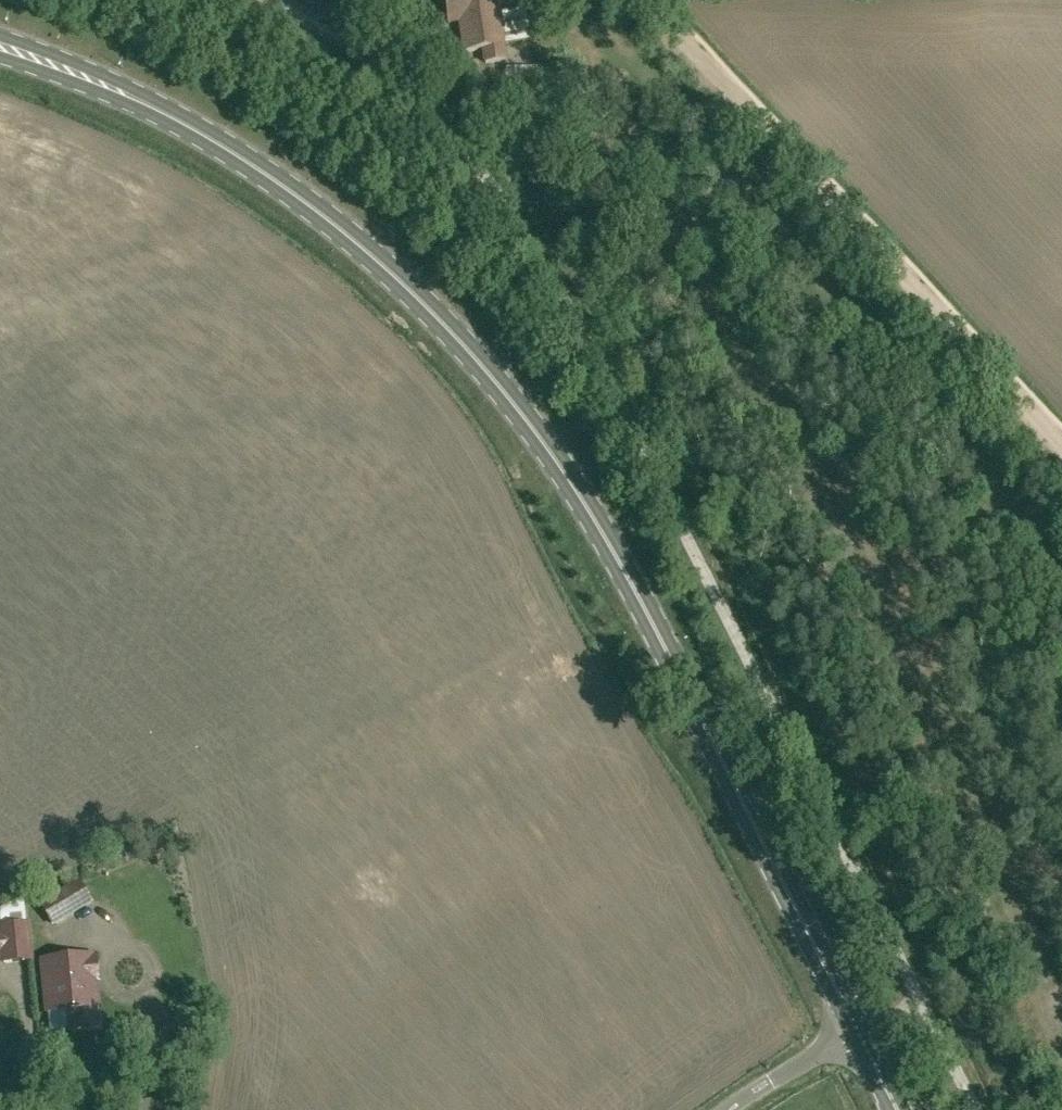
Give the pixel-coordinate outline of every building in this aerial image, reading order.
[(506,62),(498,0),(446,0),(449,24),(461,22),(465,53),(485,51),(487,64),(506,62)] [(65,917),(54,898),(41,906),(53,925),(65,917)] [(25,899),(0,911),(0,914),(1,928),(28,925),(25,899)] [(0,929),(0,963),(31,960),(27,926),(0,929)] [(94,980),(98,980),(96,959),(92,959),(91,957),(44,961),(49,1013),(68,1011),(70,1031),(98,1028),(94,980)]
